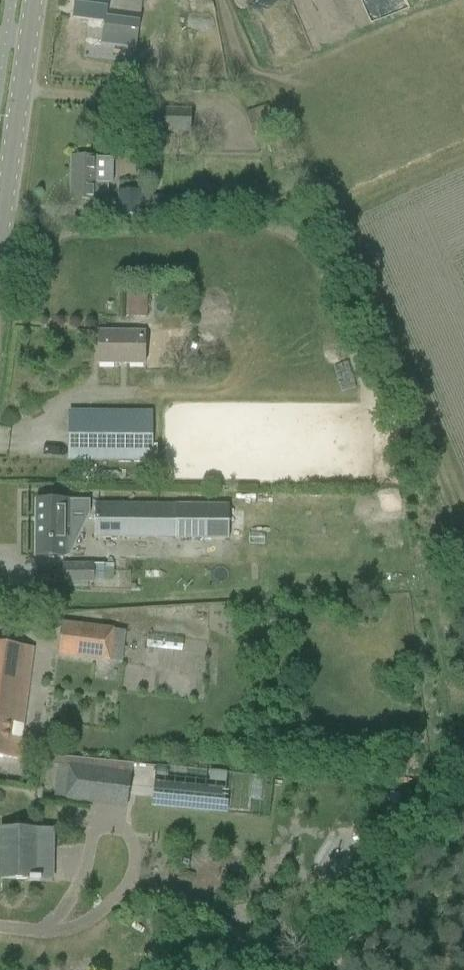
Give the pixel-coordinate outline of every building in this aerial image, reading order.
[(101,45),(137,49),(139,31),(142,3),(118,0),(76,0),(73,19),(104,23),(101,45)] [(245,114),(252,134),(275,126),(268,106),(245,114)] [(159,133),(191,135),(192,115),(160,113),(159,133)] [(70,201),(90,201),(106,202),(107,185),(112,185),(113,159),(71,158),(70,201)] [(118,217),(181,218),(181,196),(151,198),(151,193),(118,192),(118,217)] [(129,305),(147,305),(148,292),(129,292),(129,305)] [(97,364),(117,364),(145,364),(145,332),(97,332),(97,364)] [(70,412),(70,462),(150,462),(150,412),(70,412)] [(89,515),(89,501),(37,500),(36,557),(63,557),(64,526),(69,526),(69,515),(89,515)] [(95,538),(115,538),(228,540),(228,508),(95,505),(95,538)] [(63,583),(111,583),(112,565),(63,565),(63,583)] [(57,651),(56,656),(109,662),(113,630),(60,624),(59,631),(57,651)] [(21,760),(23,739),(11,738),(12,724),(22,725),(33,648),(0,644),(0,758),(21,760)] [(71,768),(67,790),(129,798),(130,788),(132,777),(71,768)] [(155,768),(154,777),(166,778),(167,769),(155,768)] [(36,881),(37,832),(2,832),(1,881),(28,881),(28,884),(40,885),(40,881),(36,881)]
